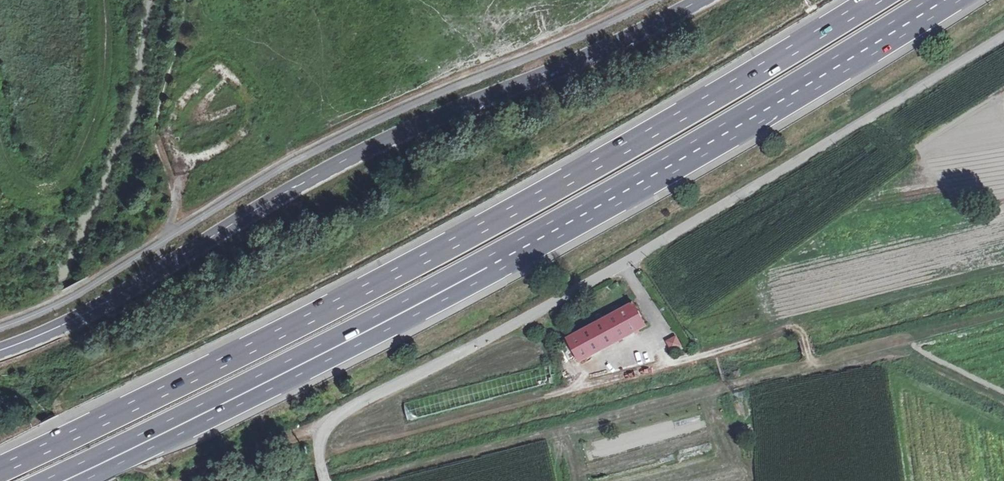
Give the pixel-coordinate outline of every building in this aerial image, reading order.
[(568,338),(580,360),(645,325),(633,303),(568,338)]
